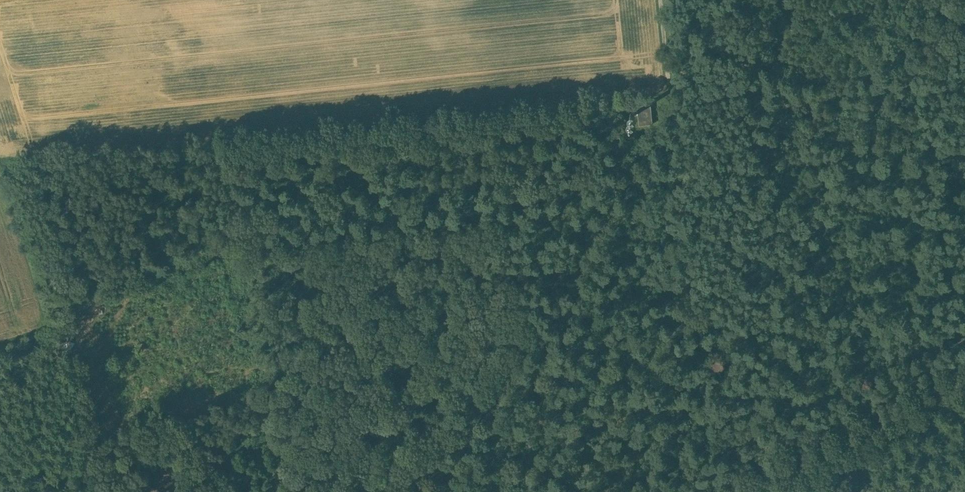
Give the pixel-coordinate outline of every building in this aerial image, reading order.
[(650,104),(637,105),(640,125),(653,123),(650,104)]
